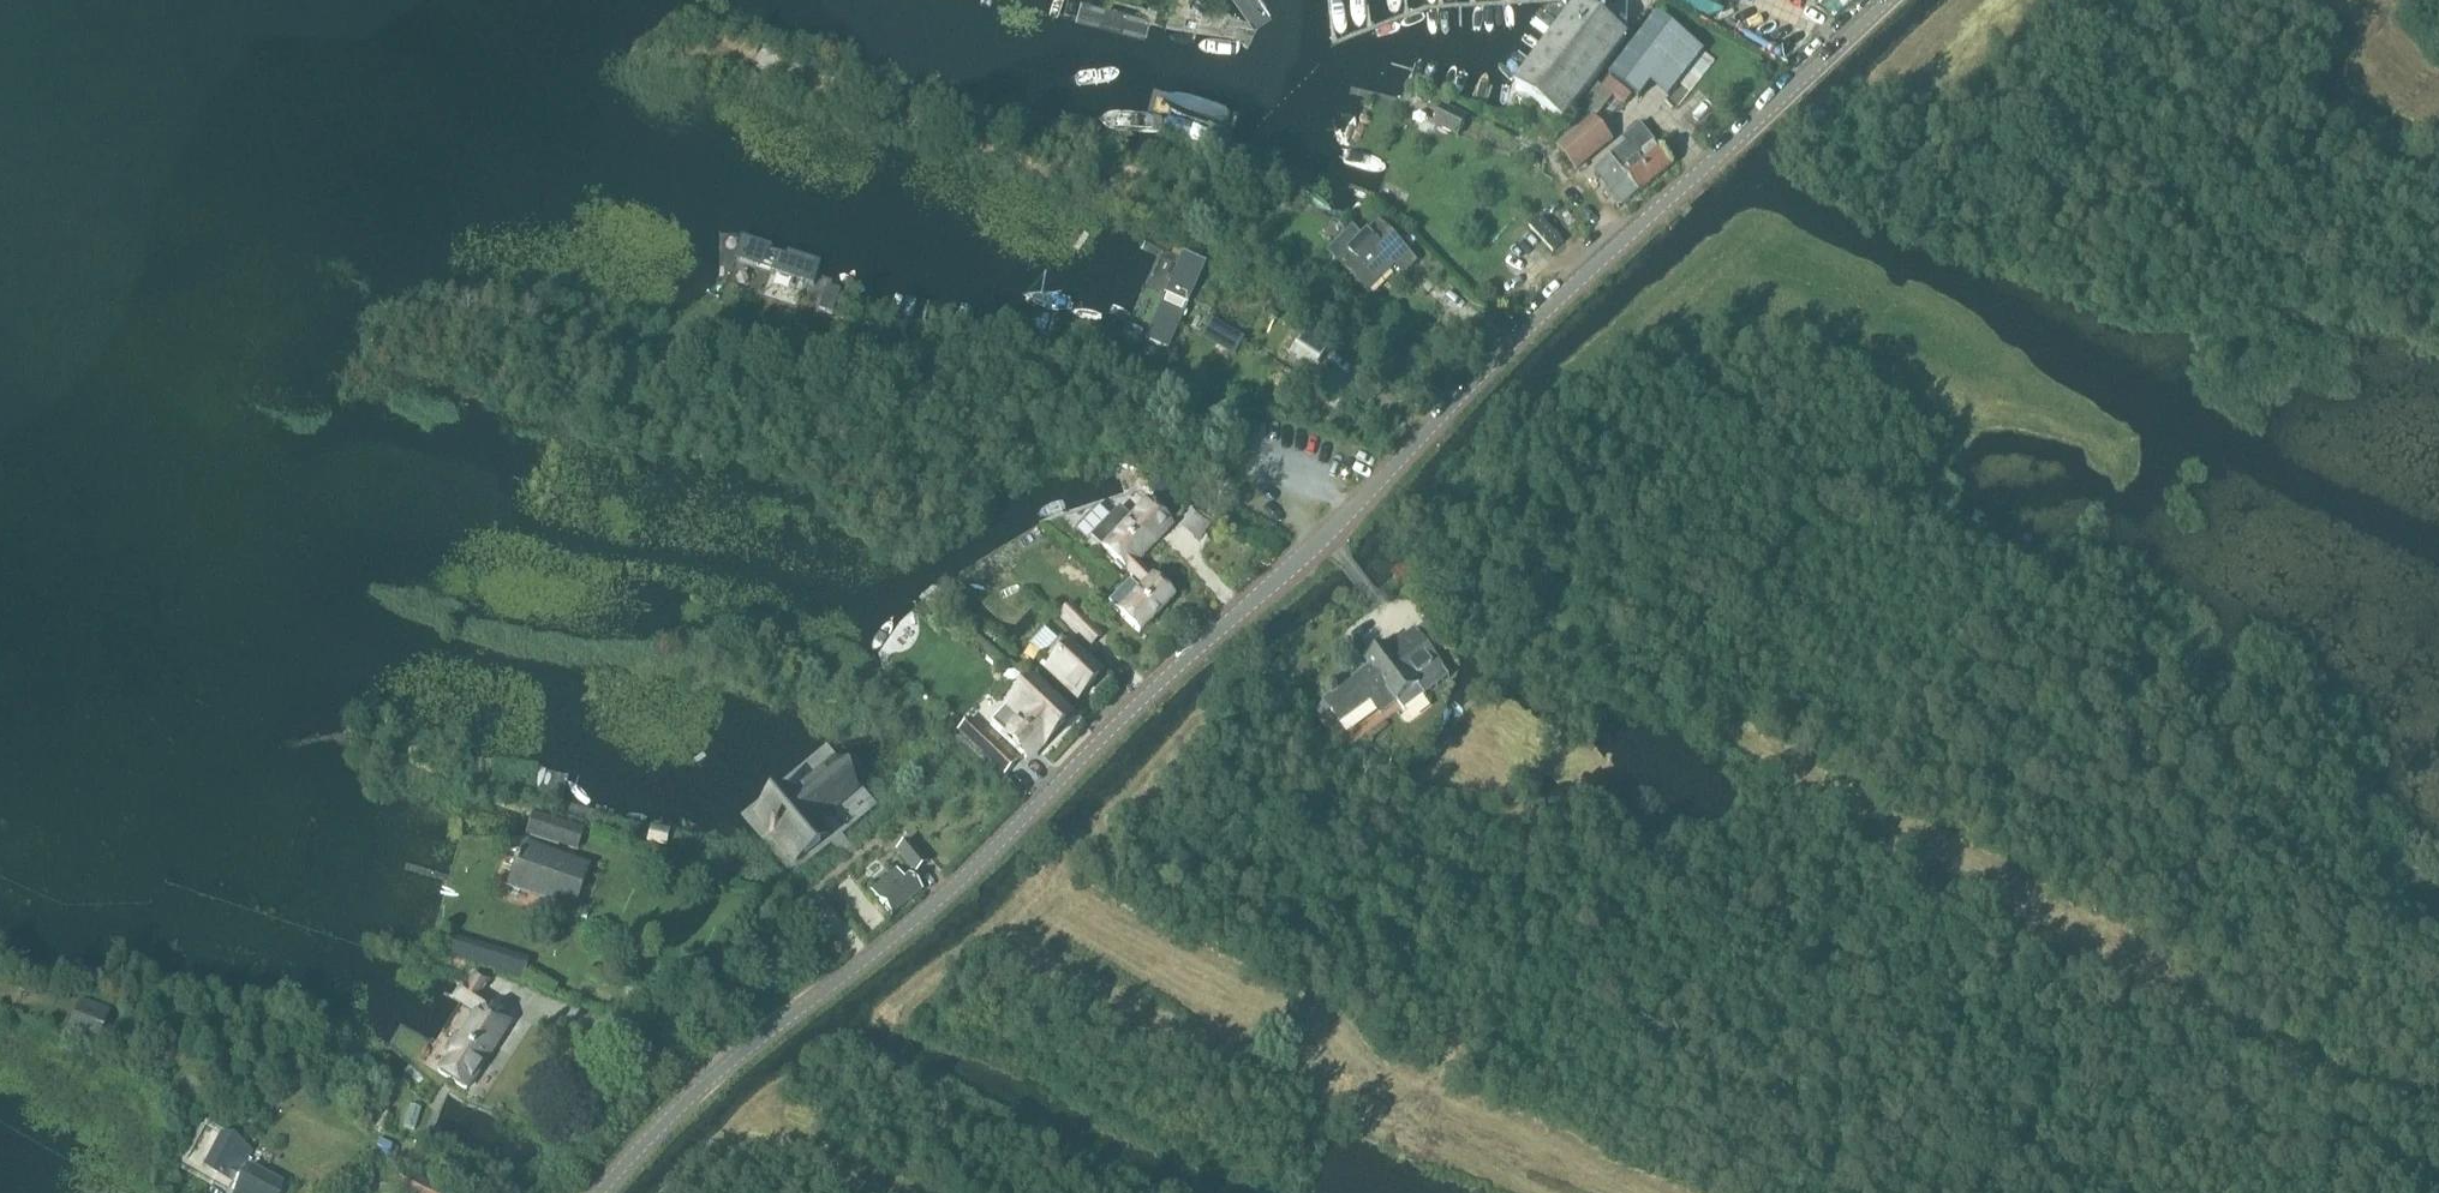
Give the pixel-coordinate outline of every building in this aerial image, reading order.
[(1061,20),(1148,43),(1155,14),(1104,0),(1067,0),(1061,20)] [(1246,14),(1263,4),(1260,0),(1236,0),(1246,14)] [(1565,125),(1628,40),(1580,4),(1517,89),(1565,125)] [(1431,9),(1392,22),(1397,40),(1437,27),(1431,9)] [(1689,90),(1713,58),(1660,17),(1613,79),(1640,99),(1652,84),(1669,97),(1680,84),(1689,90)] [(1460,140),(1470,118),(1444,106),(1434,127),(1460,140)] [(1575,171),(1612,141),(1594,119),(1558,149),(1575,171)] [(1640,191),(1672,164),(1641,127),(1625,141),(1627,143),(1611,156),(1640,191)] [(1640,191),(1611,156),(1595,170),(1624,205),(1640,191)] [(1540,218),(1530,227),(1553,253),(1564,243),(1540,218)] [(1415,261),(1380,225),(1367,238),(1355,226),(1329,252),(1340,263),(1368,292),(1396,265),(1403,273),(1415,261)] [(739,230),(732,256),(815,286),(824,259),(739,230)] [(1203,265),(1179,258),(1162,292),(1186,302),(1203,265)] [(1298,288),(1308,272),(1295,264),(1285,280),(1298,288)] [(843,294),(844,292),(828,288),(821,313),(836,318),(838,311),(843,294)] [(1118,334),(1123,322),(1110,316),(1105,328),(1118,334)] [(1138,342),(1142,332),(1126,325),(1122,335),(1138,342)] [(1227,330),(1217,348),(1233,358),(1243,341),(1244,339),(1227,330)] [(1150,486),(1161,498),(1171,488),(1160,477),(1150,486)] [(1165,520),(1146,502),(1130,520),(1119,509),(1091,538),(1136,581),(1144,572),(1136,565),(1157,542),(1150,535),(1165,520)] [(1152,580),(1144,572),(1136,581),(1144,588),(1118,615),(1139,634),(1173,598),(1153,580),(1152,580)] [(1091,646),(1100,637),(1070,608),(1061,617),(1091,646)] [(1332,712),(1342,725),(1371,702),(1382,715),(1398,702),(1405,711),(1450,677),(1415,631),(1391,650),(1388,646),(1367,662),(1371,668),(1325,703),(1327,705),(1332,712)] [(1079,699),(1100,676),(1060,640),(1039,663),(1079,699)] [(1026,660),(1021,660),(1016,666),(1025,675),(1033,666),(1026,660)] [(1038,751),(1065,723),(1055,714),(1062,707),(1033,680),(991,726),(1026,759),(1036,749),(1038,751)] [(1332,712),(1327,705),(1317,713),(1322,720),(1332,712)] [(997,747),(984,761),(987,764),(1003,779),(1016,765),(1000,750),(997,747)] [(854,787),(834,762),(814,778),(816,781),(794,799),(787,790),(780,795),(779,795),(777,797),(777,798),(766,807),(766,806),(763,808),(764,809),(757,814),(758,815),(763,811),(775,827),(769,831),(773,836),(779,831),(784,838),(780,841),(797,862),(826,837),(811,819),(832,801),(835,804),(854,787)] [(908,842),(897,851),(915,873),(926,863),(908,842)] [(578,890),(585,869),(523,848),(509,888),(562,906),(568,887),(578,890)] [(897,871),(872,891),(892,916),(921,891),(909,876),(904,880),(897,871)] [(523,978),(527,962),(456,940),(451,956),(523,978)] [(449,1056),(438,1073),(465,1091),(510,1023),(484,1006),(486,1002),(479,997),(489,982),(475,973),(475,974),(465,988),(463,987),(462,986),(461,987),(453,999),(459,1003),(477,1014),(458,1042),(454,1039),(445,1053),(449,1056)] [(201,1090),(183,1080),(176,1092),(194,1102),(201,1090)] [(388,1135),(394,1117),(381,1113),(376,1131),(388,1135)] [(245,1165),(253,1150),(236,1132),(221,1131),(203,1164),(214,1172),(231,1180),(232,1179),(237,1182),(233,1192),(281,1192),(285,1181),(251,1162),(247,1166),(245,1165)] [(443,1191),(431,1185),(432,1183),(406,1170),(397,1189),(405,1192),(443,1192),(443,1191)]
